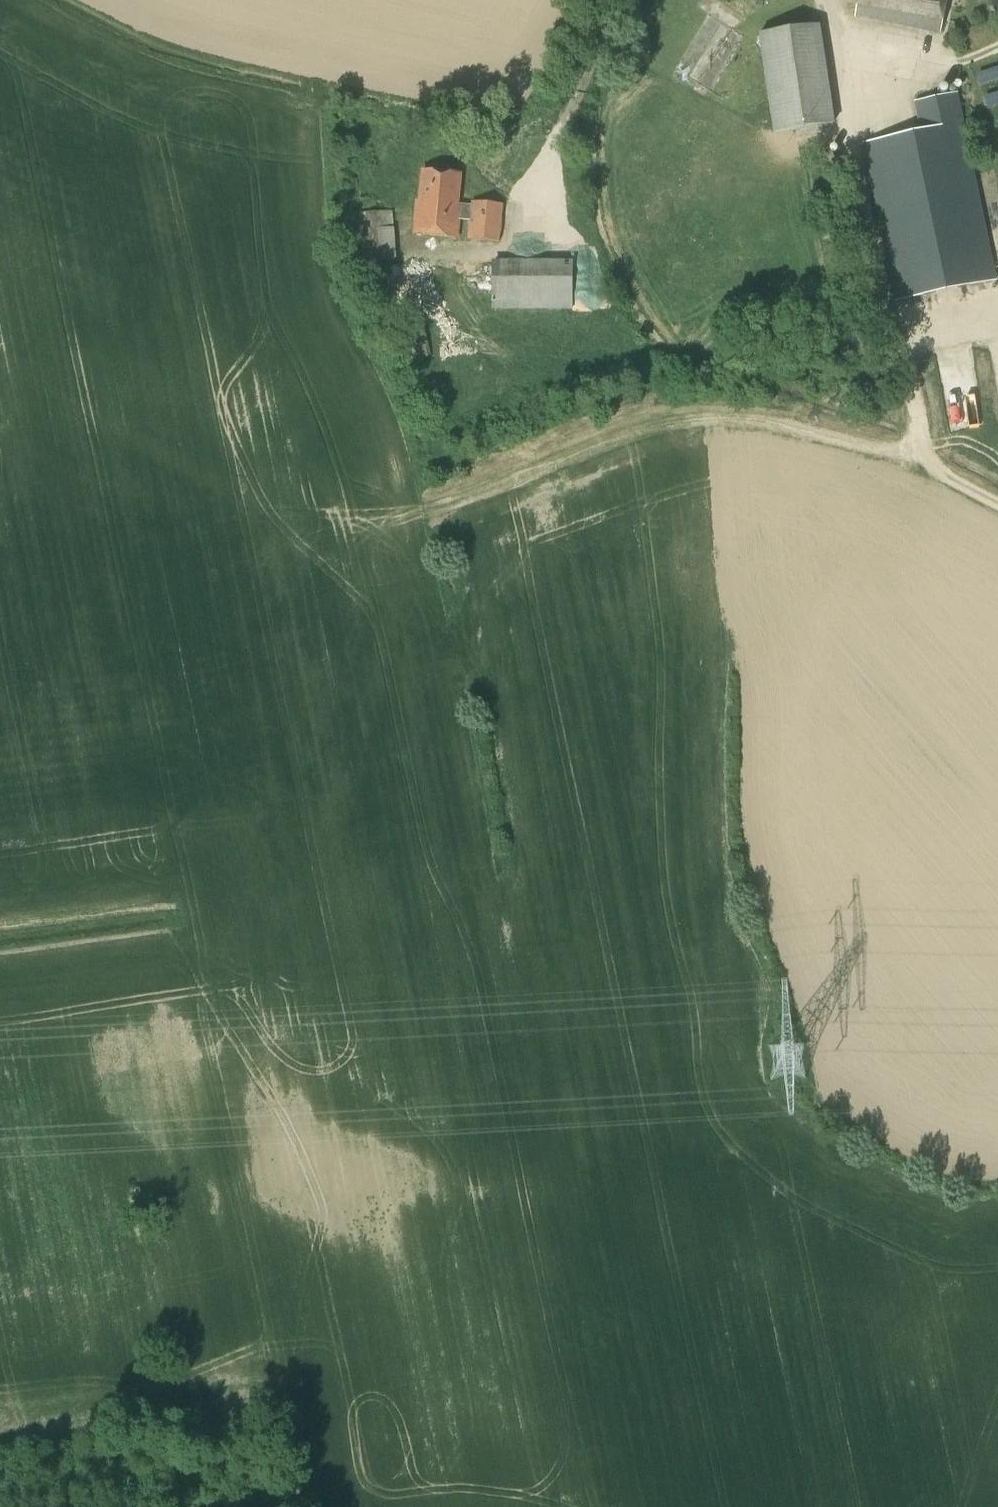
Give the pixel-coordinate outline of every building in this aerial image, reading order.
[(857,19),(941,33),(947,0),(860,0),(857,19)] [(773,133),(834,124),(819,25),(758,35),(773,133)] [(979,70),(981,81),(997,77),(997,66),(979,70)] [(986,92),(988,104),(997,102),(997,90),(986,92)] [(896,302),(997,280),(957,93),(915,102),(921,131),(862,144),(896,302)] [(455,204),(459,175),(423,172),(420,201),(416,201),(413,233),(456,237),(458,218),(472,219),(470,238),(498,240),(501,206),(474,204),(474,208),(459,206),(459,204),(455,204)] [(362,261),(396,259),(393,211),(359,213),(362,261)] [(572,310),(572,261),(492,261),(492,310),(572,310)] [(409,360),(430,356),(424,322),(403,326),(409,360)]
